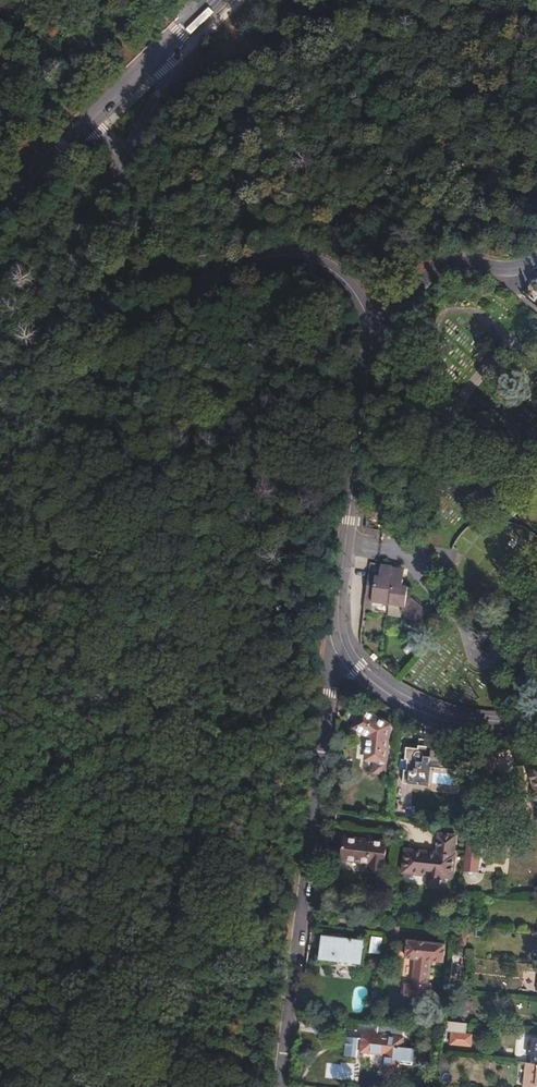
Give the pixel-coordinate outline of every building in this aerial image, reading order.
[(406,614),(425,628),(432,615),(409,596),(409,588),(403,588),(405,569),(380,566),(379,578),(368,576),(366,595),(373,596),(372,604),(406,608),(406,614)] [(369,761),(379,763),(390,765),(393,738),(391,734),(394,725),(367,713),(366,716),(351,708),(345,721),(361,728),(359,733),(372,738),(369,761)] [(464,772),(466,752),(407,745),(403,784),(429,787),(431,768),(464,772)] [(492,758),(492,752),(476,750),(475,759),(477,759),(476,764),(480,764),(479,777),(493,779),(496,758),(492,758)] [(390,765),(379,763),(377,774),(388,775),(390,765)] [(453,857),(456,838),(438,836),(436,854),(405,850),(402,875),(427,878),(426,891),(442,893),(444,880),(452,881),(455,857),(453,857)] [(383,873),(386,845),(344,839),(341,861),(368,865),(368,871),(383,873)] [(477,879),(480,845),(466,844),(465,854),(462,882),(464,887),(468,889),(471,890),(474,889),(477,887),(480,884),(484,879),(477,879)] [(465,948),(467,933),(459,932),(457,948),(465,948)] [(359,969),(363,945),(323,939),(320,964),(359,969)] [(443,964),(445,947),(408,942),(406,959),(415,960),(412,985),(405,985),(404,997),(427,1000),(432,962),(443,964)] [(448,1045),(473,1046),(474,1032),(467,1032),(468,1021),(450,1021),(448,1045)] [(403,1032),(378,1028),(377,1038),(362,1037),(361,1042),(346,1041),(344,1060),(354,1062),(356,1054),(385,1058),(382,1079),(396,1081),(398,1066),(409,1068),(411,1052),(400,1051),(403,1032)] [(533,1066),(536,1066),(536,1040),(535,1044),(527,1043),(526,1055),(534,1056),(533,1066)] [(526,1065),(524,1086),(536,1086),(536,1066),(533,1066),(526,1065)]
